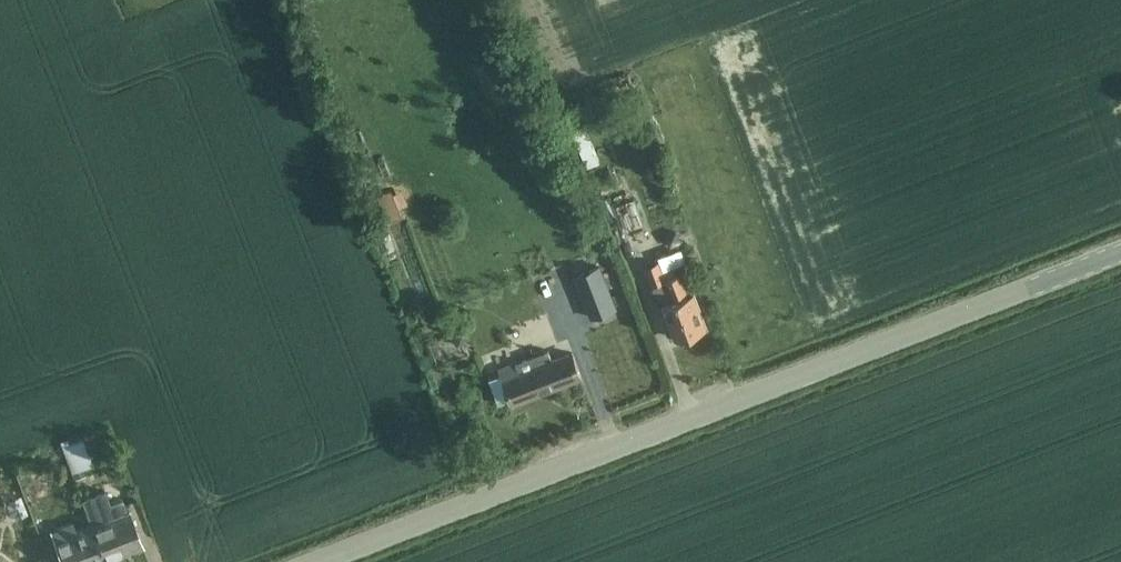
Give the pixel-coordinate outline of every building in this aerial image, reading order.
[(391,190),(379,195),(388,220),(401,215),(398,208),(392,193),(391,190)] [(627,198),(614,202),(631,248),(643,244),(627,198)] [(676,231),(666,235),(671,245),(680,240),(676,231)] [(591,316),(616,306),(600,265),(575,274),(591,316)] [(662,306),(667,304),(680,337),(707,327),(700,310),(702,309),(695,292),(691,294),(682,273),(676,275),(672,266),(664,269),(669,280),(653,286),(662,306)] [(465,330),(454,334),(458,345),(466,342),(468,336),(465,330)] [(552,359),(548,349),(500,368),(502,373),(489,378),(499,403),(511,398),(513,402),(543,390),(542,389),(550,385),(551,387),(581,375),(572,352),(552,359)] [(68,444),(79,471),(92,465),(81,438),(68,444)] [(82,498),(91,524),(90,525),(90,526),(104,559),(142,545),(129,510),(127,511),(122,498),(109,503),(105,490),(82,498)] [(90,525),(74,531),(71,522),(56,528),(59,537),(55,539),(64,561),(96,561),(104,559),(90,526),(90,525)]
